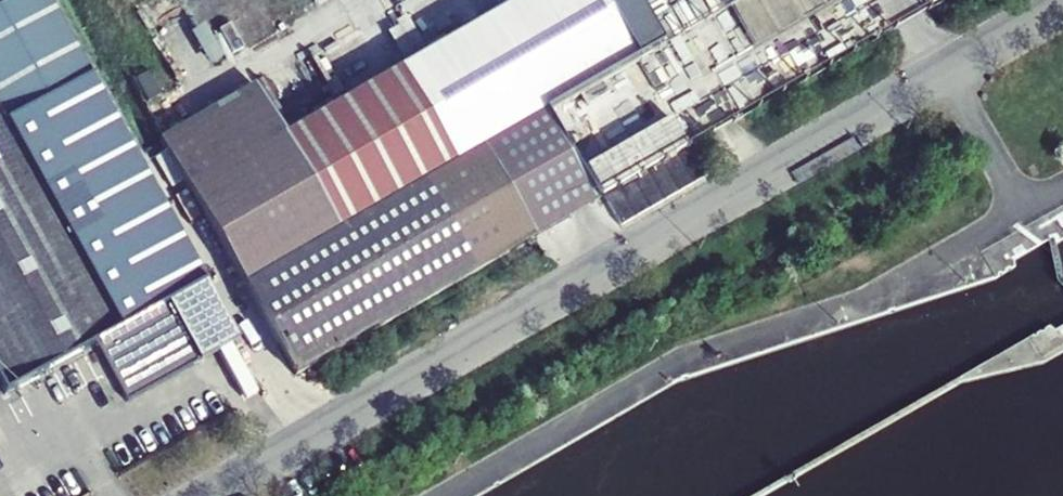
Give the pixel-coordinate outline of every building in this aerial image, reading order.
[(118,329),(166,303),(205,280),(50,0),(14,0),(0,7),(0,116),(118,329)] [(457,161),(480,148),(631,61),(596,0),(517,0),(283,135),(339,229),(457,161)] [(684,30),(708,72),(833,0),(735,0),(684,30)] [(198,33),(217,64),(231,56),(211,25),(198,33)] [(254,85),(160,139),(296,376),(532,238),(480,148),(457,161),(339,229),(283,135),(254,85)] [(541,114),(480,148),(532,238),(593,205),(541,114)] [(6,390),(95,342),(118,329),(0,116),(0,379),(6,390)] [(673,116),(586,166),(619,225),(707,175),(673,116)] [(557,225),(534,238),(542,251),(565,238),(557,225)] [(166,303),(198,361),(199,363),(240,341),(205,280),(166,303)] [(166,303),(118,329),(95,342),(127,400),(198,361),(166,303)]
